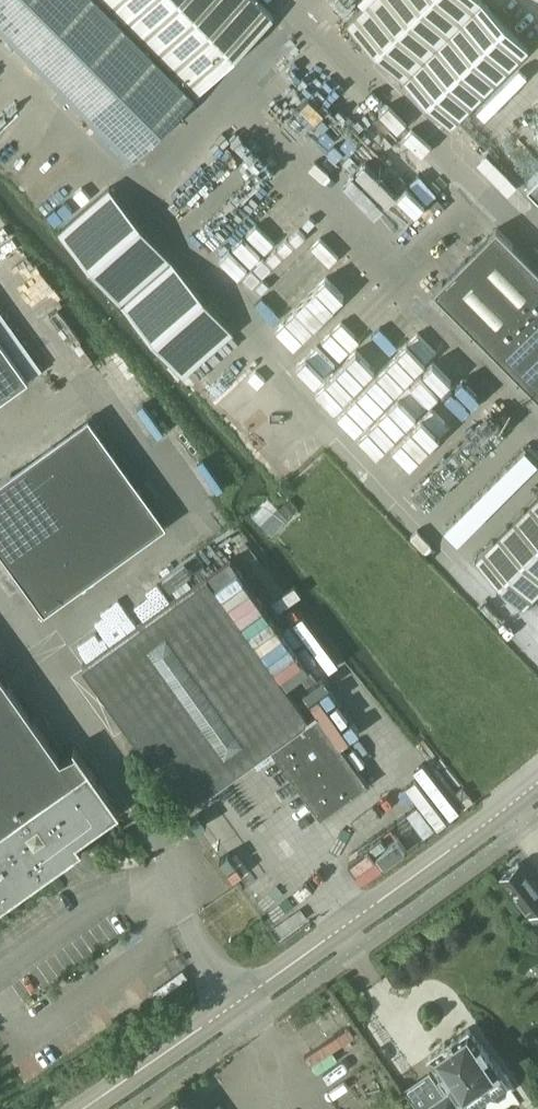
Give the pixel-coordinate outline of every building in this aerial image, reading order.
[(133,155),(275,15),(260,0),(0,0),(0,20),(133,155)] [(349,21),(451,124),(460,114),(529,46),(483,0),(369,0),(358,12),(349,21)] [(537,193),(537,170),(527,181),(537,193)] [(110,186),(60,230),(184,373),(235,330),(110,186)] [(435,292),(537,397),(537,268),(499,228),(435,292)] [(30,378),(0,336),(0,400),(30,378)] [(45,612),(167,525),(89,417),(0,481),(0,549),(45,612)] [(269,496),(253,512),(272,532),(299,506),(291,497),(280,508),(269,496)] [(523,606),(537,591),(537,497),(476,559),(523,606)] [(356,765),(317,712),(318,710),(308,697),(300,702),(207,577),(82,666),(185,807),(272,745),(324,815),(369,783),(356,765)] [(0,671),(0,906),(82,848),(77,841),(120,811),(74,746),(73,747),(76,751),(61,758),(0,671)] [(529,911),(537,905),(537,888),(518,862),(501,875),(529,911)] [(529,911),(537,923),(537,905),(529,911)] [(450,1088),(420,1108),(467,1108),(465,1107),(487,1092),(496,1093),(503,1088),(505,1080),(497,1069),(467,1027),(428,1055),(450,1088)] [(175,1093),(154,1108),(187,1108),(175,1093)]
